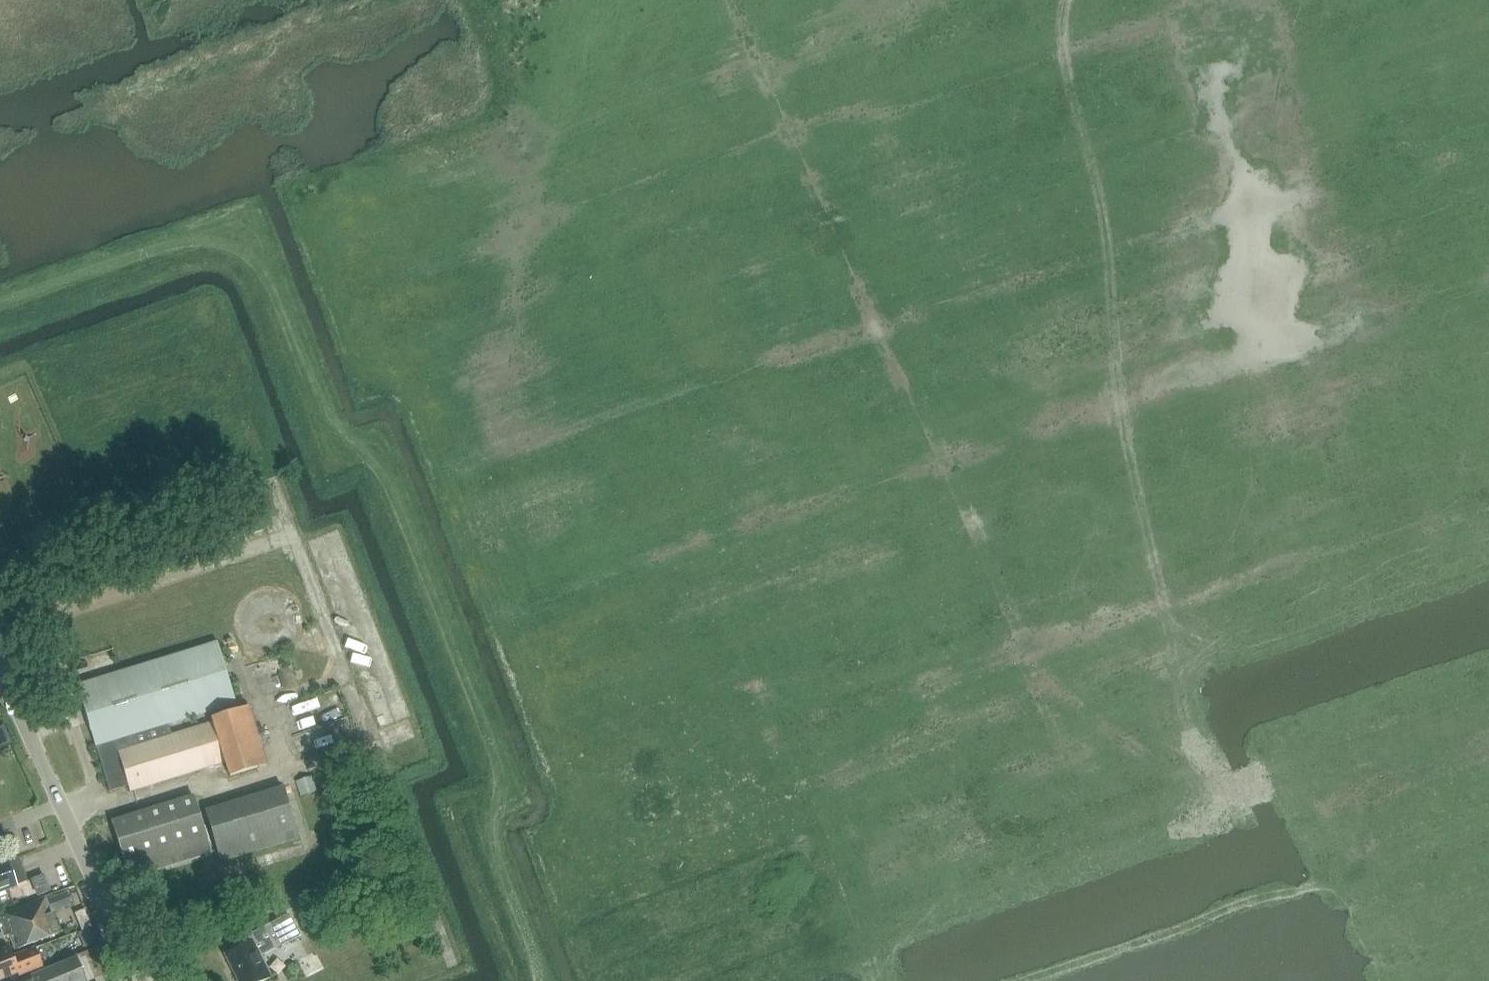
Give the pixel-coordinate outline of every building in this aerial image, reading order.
[(97,747),(168,725),(236,704),(218,645),(78,688),(97,747)] [(143,733),(97,747),(111,792),(129,786),(131,794),(224,765),(227,764),(231,777),(231,779),(258,770),(258,768),(267,765),(260,743),(248,707),(240,710),(240,711),(213,719),(214,723),(212,724),(146,744),(143,733)] [(4,726),(0,728),(0,750),(5,748),(12,745),(4,726)] [(312,778),(297,783),(302,797),(316,793),(312,778)] [(220,863),(298,839),(282,786),(204,810),(220,863)] [(129,879),(210,854),(191,795),(111,821),(129,879)] [(17,885),(16,883),(28,879),(19,856),(0,864),(0,892),(17,885)] [(66,892),(47,900),(45,896),(2,913),(0,914),(1,915),(0,916),(0,939),(3,938),(3,939),(11,936),(16,949),(60,932),(52,912),(61,908),(71,904),(66,892)] [(280,946),(299,937),(288,914),(269,924),(280,946)] [(269,978),(258,957),(275,948),(265,928),(239,941),(242,947),(226,955),(239,980),(262,980),(269,978)] [(91,933),(79,938),(85,950),(96,945),(91,933)] [(35,948),(16,956),(16,955),(13,957),(9,948),(0,952),(0,980),(9,976),(7,972),(19,967),(23,978),(43,970),(35,948)] [(76,959),(20,980),(85,980),(76,959)]
